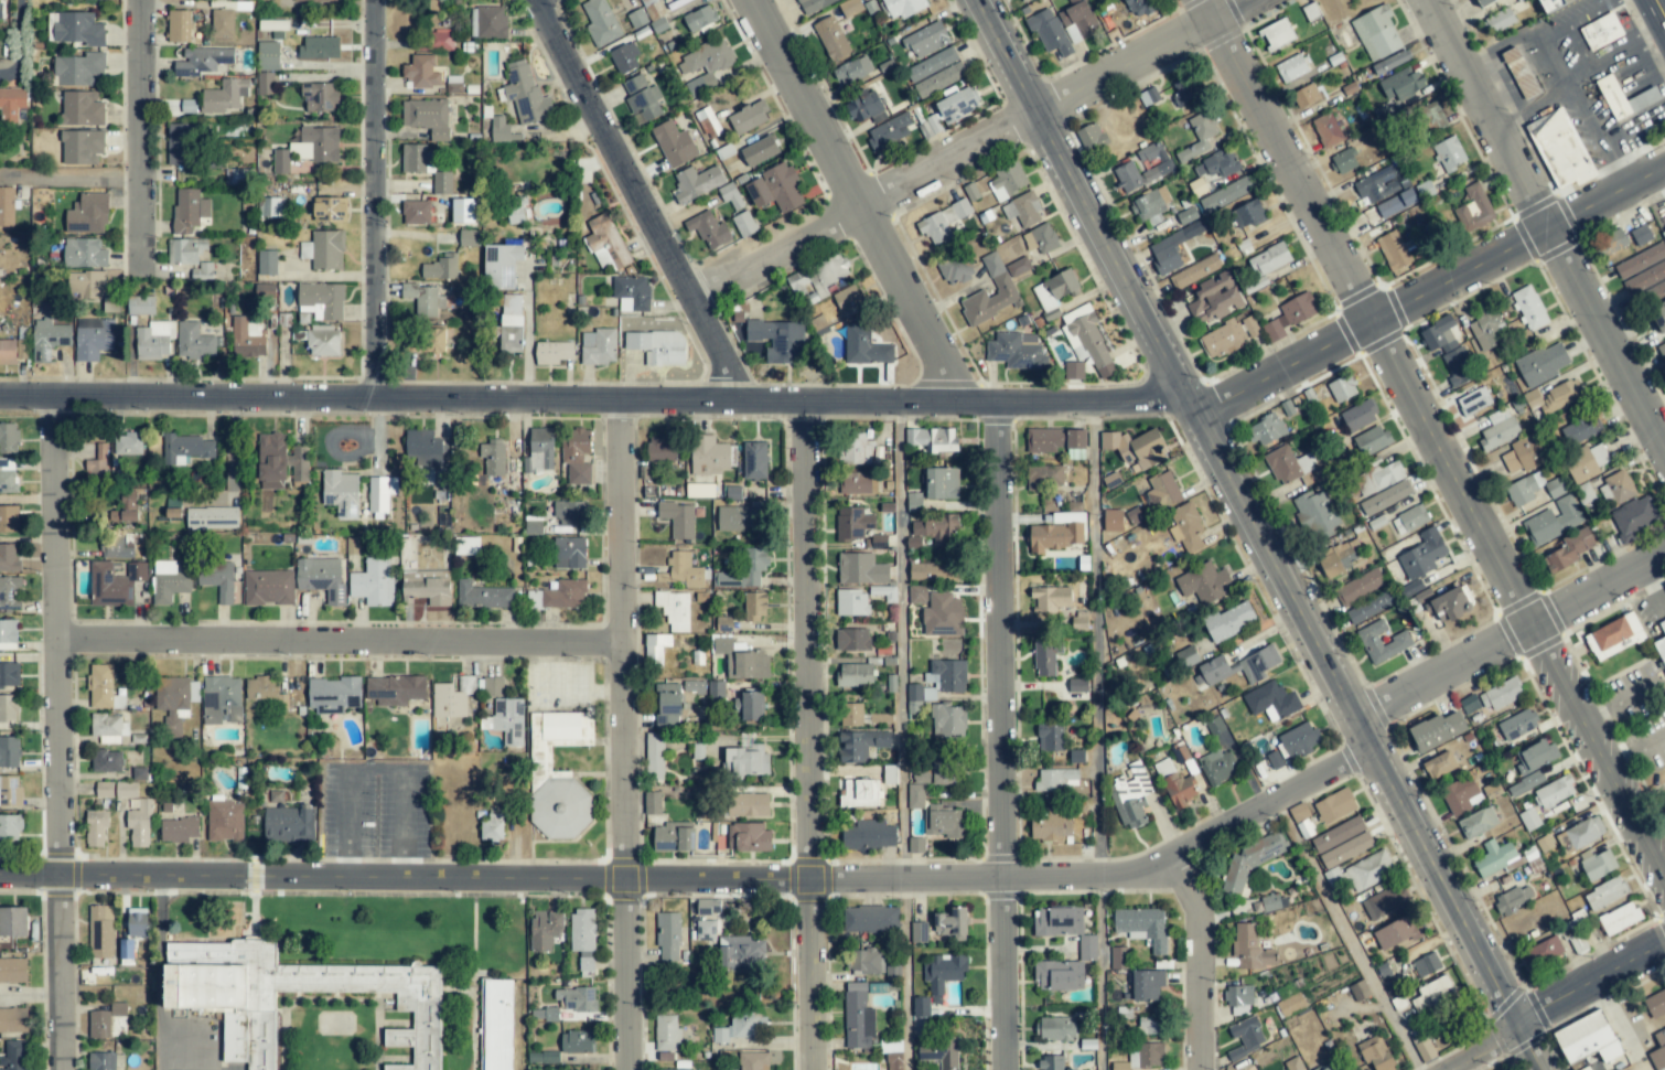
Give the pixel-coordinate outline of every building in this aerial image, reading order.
[(605,0),(588,0),(581,4),(591,25),(586,27),(596,48),(622,35),(605,0)] [(655,6),(657,4),(656,0),(642,0),(650,18),(659,14),(655,6)] [(805,16),(839,0),(797,0),(805,16)] [(859,0),(847,0),(838,5),(845,18),(863,9),(859,0)] [(925,0),(881,0),(894,23),(927,5),(925,0)] [(1085,0),(1069,0),(1072,7),(1057,14),(1071,44),(1099,31),(1085,0)] [(1150,0),(1126,0),(1133,19),(1154,11),(1150,0)] [(1546,13),(1572,0),(1539,0),(1546,13)] [(690,33),(717,20),(710,4),(682,17),(690,33)] [(1350,21),(1370,63),(1402,48),(1388,18),(1392,16),(1386,4),(1350,21)] [(1482,19),(1507,6),(1516,22),(1490,35),(1482,19)] [(476,38),(505,38),(506,7),(477,7),(476,38)] [(1073,54),(1051,7),(1024,20),(1030,34),(1036,31),(1046,53),(1058,47),(1063,58),(1073,54)] [(233,9),(212,9),(212,37),(233,37),(233,9)] [(632,29),(647,24),(642,9),(627,14),(632,29)] [(190,42),(190,11),(168,11),(168,42),(190,42)] [(1624,34),(1612,11),(1578,29),(1591,52),(1624,34)] [(53,21),(53,43),(104,44),(105,23),(94,23),(94,12),(58,12),(57,21),(53,21)] [(850,53),(835,15),(814,24),(829,62),(850,53)] [(1268,53),(1295,39),(1285,18),(1257,32),(1268,53)] [(903,38),(914,61),(950,42),(939,20),(903,38)] [(281,21),(259,21),(259,31),(281,30),(281,21)] [(453,51),(453,29),(431,29),(430,51),(453,51)] [(301,37),(301,58),(339,58),(339,38),(301,37)] [(678,56),(685,76),(699,71),(705,89),(716,85),(712,72),(735,64),(726,39),(678,56)] [(608,52),(619,76),(638,67),(634,57),(639,55),(633,41),(608,52)] [(278,42),(258,42),(259,71),(279,71),(278,42)] [(1540,93),(1516,46),(1500,54),(1525,101),(1540,93)] [(967,77),(953,47),(905,68),(919,98),(967,77)] [(234,48),(184,49),(184,62),(174,62),(174,77),(200,77),(200,72),(216,72),(216,64),(234,64),(234,48)] [(94,86),(93,76),(105,75),(104,52),(85,52),(85,57),(53,57),(54,86),(94,86)] [(1375,73),(1410,62),(1406,52),(1371,63),(1375,73)] [(1274,66),(1284,84),(1309,71),(1299,53),(1274,66)] [(411,88),(441,87),(440,72),(435,72),(434,54),(410,56),(411,65),(401,65),(402,80),(411,79),(411,88)] [(839,86),(873,73),(866,56),(833,68),(839,86)] [(554,117),(550,96),(542,98),(539,86),(533,87),(528,60),(506,64),(510,85),(503,86),(506,103),(514,101),(519,125),(554,117)] [(1427,88),(1420,71),(1412,74),(1409,67),(1378,81),(1387,100),(1396,96),(1398,101),(1427,88)] [(257,95),(274,95),(274,72),(256,73),(257,95)] [(640,111),(645,122),(662,114),(642,73),(620,84),(634,114),(640,111)] [(1595,81),(1614,121),(1661,99),(1655,86),(1624,101),(1612,73),(1595,81)] [(1199,98),(1191,77),(1172,84),(1176,95),(1173,97),(1177,106),(1199,98)] [(201,114),(224,114),(224,109),(239,109),(239,96),(249,96),(249,79),(221,79),(221,90),(201,90),(201,114)] [(1321,99),(1312,82),(1290,94),(1299,111),(1321,99)] [(336,83),(302,84),(303,112),(337,111),(336,83)] [(945,99),(935,103),(945,124),(981,109),(971,85),(957,92),(954,86),(942,91),(945,99)] [(0,109),(0,119),(0,123),(17,123),(17,111),(26,111),(26,89),(0,88),(0,109)] [(1158,101),(1153,88),(1139,93),(1144,106),(1158,101)] [(846,104),(855,124),(884,110),(875,90),(846,104)] [(97,92),(63,91),(62,125),(104,126),(104,102),(97,102),(97,92)] [(196,99),(166,100),(166,115),(196,115),(196,99)] [(448,100),(402,99),(402,127),(430,128),(430,141),(447,142),(448,100)] [(1447,125),(1435,99),(1414,109),(1426,135),(1447,125)] [(771,120),(761,100),(727,117),(736,136),(771,120)] [(1219,133),(1209,110),(1187,120),(1198,143),(1175,153),(1180,164),(1211,150),(1206,139),(1219,133)] [(1597,175),(1565,111),(1528,129),(1559,189),(1575,181),(1577,186),(1597,175)] [(1344,141),(1330,112),(1311,122),(1324,150),(1344,141)] [(912,124),(907,113),(865,131),(873,151),(910,135),(906,126),(912,124)] [(507,116),(491,116),(491,142),(508,142),(507,116)] [(686,130),(678,133),(671,119),(650,129),(669,169),(698,156),(686,130)] [(1107,144),(1098,121),(1076,130),(1086,153),(1107,144)] [(168,166),(193,165),(192,123),(167,124),(168,166)] [(300,128),(300,143),(291,143),(291,160),(338,161),(339,129),(300,128)] [(104,131),(62,130),(62,164),(97,165),(97,154),(104,154),(104,131)] [(749,168),(780,153),(771,135),(740,150),(749,168)] [(1455,165),(1465,161),(1456,136),(1433,144),(1444,174),(1457,170),(1455,165)] [(1138,151),(1147,171),(1138,175),(1131,161),(1112,170),(1124,195),(1174,171),(1160,140),(1138,151)] [(426,145),(402,144),(401,172),(434,173),(435,150),(426,150),(426,145)] [(1329,158),(1337,175),(1358,166),(1350,148),(1329,158)] [(273,173),(289,173),(289,149),(273,149),(273,173)] [(1206,173),(1210,182),(1240,168),(1232,150),(1222,154),(1221,152),(1192,165),(1198,177),(1206,173)] [(994,170),(997,179),(988,182),(995,200),(1028,188),(1018,161),(994,170)] [(804,204),(794,181),(796,181),(788,163),(744,182),(756,208),(774,200),(780,214),(804,204)] [(672,176),(679,191),(673,194),(679,206),(726,183),(716,165),(696,175),(691,166),(672,176)] [(1364,207),(1402,187),(1390,165),(1352,184),(1364,207)] [(251,185),(251,169),(226,168),(225,184),(251,185)] [(433,194),(451,194),(451,172),(434,172),(433,194)] [(1198,197),(1203,212),(1254,194),(1249,179),(1198,197)] [(1464,187),(1470,203),(1455,209),(1464,233),(1496,220),(1479,181),(1464,187)] [(718,188),(723,202),(738,197),(733,182),(718,188)] [(14,209),(16,209),(16,187),(0,187),(0,227),(13,227),(14,209)] [(1418,202),(1412,188),(1375,205),(1382,219),(1418,202)] [(199,189),(174,189),(174,235),(191,235),(191,226),(200,226),(200,218),(210,218),(210,199),(199,199),(199,189)] [(1159,213),(1166,209),(1157,190),(1132,202),(1145,229),(1163,221),(1159,213)] [(1006,220),(1018,217),(1021,228),(1041,222),(1037,211),(1040,210),(1034,192),(1001,203),(1006,220)] [(66,234),(107,233),(107,193),(79,193),(79,202),(73,202),(73,210),(65,210),(66,234)] [(347,198),(314,197),(313,221),(346,222),(347,198)] [(506,198),(507,224),(525,223),(524,197),(506,198)] [(261,216),(283,216),(283,198),(261,198),(261,216)] [(972,212),(965,198),(950,205),(958,220),(972,212)] [(1266,220),(1258,198),(1230,209),(1238,230),(1266,220)] [(474,199),(452,199),(452,223),(474,223),(474,199)] [(430,201),(402,201),(402,225),(429,225),(430,201)] [(930,249),(953,238),(947,225),(956,220),(950,206),(918,222),(930,249)] [(1177,215),(1181,225),(1198,217),(1193,207),(1177,215)] [(741,239),(758,230),(747,210),(731,218),(741,239)] [(592,234),(585,238),(600,268),(612,262),(616,270),(632,263),(607,211),(586,222),(592,234)] [(688,232),(698,228),(706,251),(732,242),(724,221),(715,224),(710,211),(683,221),(688,232)] [(1147,245),(1161,276),(1183,265),(1174,245),(1208,230),(1203,219),(1147,245)] [(1041,255),(1059,247),(1048,222),(1030,230),(1041,255)] [(1630,231),(1638,247),(1653,239),(1646,224),(1630,231)] [(1599,239),(1608,255),(1628,244),(1619,228),(1599,239)] [(344,231),(312,230),(311,243),(300,242),(300,258),(312,258),(312,270),(343,270),(344,231)] [(459,246),(478,246),(479,231),(460,230),(459,246)] [(1376,239),(1390,272),(1412,262),(1398,230),(1376,239)] [(99,239),(64,239),(63,267),(107,268),(107,249),(98,249),(99,239)] [(168,266),(190,265),(191,280),(212,279),(212,262),(198,263),(198,251),(207,250),(207,239),(167,240),(168,266)] [(1247,259),(1256,278),(1292,260),(1283,242),(1247,259)] [(1621,281),(1664,257),(1664,249),(1662,242),(1614,267),(1621,281)] [(514,289),(515,261),(523,261),(523,246),(485,245),(484,289),(514,289)] [(276,250),(258,250),(258,275),(276,275),(276,250)] [(984,290),(958,302),(970,327),(1021,302),(996,250),(981,257),(998,293),(988,298),(984,290)] [(786,280),(794,296),(805,291),(802,286),(809,282),(818,300),(829,295),(825,287),(851,274),(839,252),(786,280)] [(1222,265),(1215,252),(1169,278),(1177,292),(1222,265)] [(457,253),(440,253),(439,264),(421,264),(421,278),(456,279),(457,253)] [(965,253),(936,263),(944,285),(960,279),(962,283),(974,278),(965,253)] [(1031,268),(1025,256),(1005,266),(1011,278),(1031,268)] [(1630,297),(1664,277),(1664,258),(1622,283),(1630,297)] [(1081,289),(1070,268),(1032,288),(1045,313),(1058,306),(1056,302),(1081,289)] [(1244,307),(1228,271),(1189,288),(1195,301),(1187,304),(1196,325),(1215,317),(1216,319),(1244,307)] [(68,272),(68,299),(102,299),(102,313),(119,312),(118,293),(106,293),(106,272),(68,272)] [(648,311),(649,277),(613,277),(613,299),(619,299),(619,311),(648,311)] [(1664,297),(1664,280),(1653,287),(1660,299),(1664,297)] [(274,284),(255,284),(255,298),(275,297),(274,284)] [(313,311),(313,320),(342,321),(343,284),(298,284),(297,311),(313,311)] [(840,313),(865,302),(857,284),(832,294),(840,313)] [(1511,294),(1529,332),(1549,323),(1531,284),(1511,294)] [(437,285),(401,285),(400,298),(415,299),(415,317),(436,317),(437,309),(445,309),(445,296),(436,296),(437,285)] [(1279,306),(1283,315),(1262,326),(1270,343),(1285,335),(1283,330),(1319,312),(1308,291),(1279,306)] [(522,295),(501,295),(500,352),(521,353),(522,295)] [(155,296),(128,296),(127,315),(155,315),(155,296)] [(1664,330),(1664,301),(1651,305),(1659,332),(1664,330)] [(1061,315),(1067,330),(1064,331),(1076,361),(1090,356),(1100,380),(1115,373),(1094,323),(1096,322),(1089,304),(1061,315)] [(1465,323),(1480,353),(1509,338),(1494,309),(1465,323)] [(1245,345),(1243,341),(1260,334),(1251,315),(1238,321),(1237,319),(1199,336),(1210,361),(1245,345)] [(247,316),(232,316),(233,358),(265,358),(264,323),(247,323),(247,316)] [(1449,328),(1455,326),(1450,316),(1419,329),(1429,352),(1441,347),(1443,353),(1457,347),(1449,328)] [(71,325),(51,325),(51,319),(32,319),(33,364),(50,364),(50,347),(71,346),(71,325)] [(76,362),(98,362),(98,351),(114,351),(114,319),(76,319),(76,362)] [(169,359),(169,340),(174,340),(174,322),(148,321),(148,328),(136,327),(136,358),(169,359)] [(177,357),(215,358),(215,346),(221,346),(221,336),(198,336),(199,322),(178,321),(177,357)] [(768,364),(803,364),(803,322),(746,321),(746,341),(768,341),(768,364)] [(893,362),(893,344),(870,344),(870,323),(846,323),(846,363),(893,362)] [(339,356),(339,327),(308,327),(308,356),(339,356)] [(445,328),(426,328),(425,352),(445,353),(445,328)] [(615,329),(594,328),(594,333),(581,333),(581,364),(615,364),(615,329)] [(650,365),(684,366),(684,333),(624,331),(624,350),(650,350),(650,365)] [(986,361),(1006,362),(1006,369),(1047,369),(1047,355),(1041,355),(1041,344),(1037,344),(1037,333),(995,333),(995,341),(986,341),(986,361)] [(0,340),(0,365),(16,365),(16,359),(27,359),(27,339),(0,340)] [(1570,363),(1559,340),(1514,361),(1528,389),(1559,374),(1556,369),(1570,363)] [(535,342),(535,365),(559,365),(559,360),(573,360),(573,343),(535,342)] [(1656,346),(1664,364),(1664,342),(1656,346)] [(1451,376),(1447,378),(1453,389),(1476,377),(1460,346),(1441,356),(1451,376)] [(1066,362),(1065,380),(1083,380),(1083,363),(1066,362)] [(1359,393),(1350,373),(1327,384),(1335,404),(1359,393)] [(1584,395),(1575,377),(1537,396),(1546,414),(1584,395)] [(1492,404),(1483,384),(1454,397),(1464,417),(1492,404)] [(1378,419),(1369,399),(1340,413),(1349,433),(1378,419)] [(1591,411),(1559,433),(1571,449),(1602,427),(1591,411)] [(1257,440),(1261,446),(1286,435),(1276,412),(1244,427),(1252,443),(1257,440)] [(1486,452),(1522,434),(1512,415),(1476,433),(1486,452)] [(17,423),(0,424),(0,455),(18,455),(17,423)] [(1391,445),(1383,424),(1351,437),(1360,457),(1391,445)] [(1100,450),(1118,449),(1131,475),(1139,471),(1142,471),(1166,459),(1165,446),(1156,427),(1130,440),(1126,433),(1099,433),(1100,450)] [(553,428),(530,428),(529,469),(552,470),(553,428)] [(905,429),(905,445),(925,445),(925,452),(956,452),(956,428),(905,429)] [(1085,449),(1086,430),(1027,429),(1026,454),(1056,454),(1056,448),(1085,449)] [(442,438),(433,438),(433,430),(406,430),(405,457),(415,458),(414,466),(441,467),(442,438)] [(590,485),(590,463),(582,463),(582,455),(590,455),(591,430),(562,430),(562,463),(567,463),(567,485),(590,485)] [(141,455),(142,433),(114,432),(114,455),(141,455)] [(1509,444),(1512,451),(1500,455),(1508,473),(1522,468),(1523,472),(1548,461),(1536,432),(1509,444)] [(258,433),(258,489),(288,489),(288,481),(308,481),(308,446),(291,446),(291,456),(286,456),(286,433),(258,433)] [(865,441),(864,434),(840,435),(840,464),(871,464),(871,441),(865,441)] [(215,457),(215,441),(203,441),(203,435),(164,435),(164,465),(184,466),(184,457),(215,457)] [(691,476),(721,475),(720,469),(729,469),(729,443),(714,444),(714,436),(691,436),(691,476)] [(663,437),(648,437),(647,461),(676,462),(676,441),(663,440),(663,437)] [(504,441),(479,441),(479,458),(485,458),(484,476),(503,477),(504,441)] [(744,480),(767,479),(766,442),(743,443),(744,480)] [(107,443),(96,443),(95,460),(85,460),(85,480),(106,480),(107,443)] [(1600,473),(1597,467),(1610,461),(1600,443),(1564,463),(1576,486),(1600,473)] [(1294,460),(1288,445),(1265,454),(1278,486),(1301,476),(1305,486),(1327,477),(1320,460),(1315,462),(1311,453),(1294,460)] [(0,459),(0,493),(16,493),(15,458),(0,459)] [(1354,479),(1363,497),(1406,477),(1397,459),(1354,479)] [(1026,467),(1027,490),(1063,489),(1062,465),(1026,467)] [(958,499),(958,468),(926,468),(926,499),(958,499)] [(1613,497),(1616,504),(1636,496),(1625,469),(1602,478),(1606,487),(1600,489),(1604,500),(1613,497)] [(1148,492),(1157,513),(1183,500),(1168,470),(1148,480),(1152,490),(1148,492)] [(337,519),(357,519),(358,473),(323,472),(322,504),(337,505),(337,519)] [(1534,500),(1531,491),(1545,486),(1540,472),(1504,486),(1513,508),(1534,500)] [(876,495),(877,473),(839,473),(839,494),(876,495)] [(397,495),(397,477),(370,477),(369,519),(386,519),(387,495),(397,495)] [(1366,518),(1413,493),(1405,478),(1358,503),(1366,518)] [(686,497),(714,498),(714,484),(686,484),(686,497)] [(137,521),(136,490),(120,491),(121,510),(107,510),(107,522),(137,521)] [(1342,524),(1323,490),(1313,495),(1310,490),(1290,501),(1311,540),(1342,524)] [(907,511),(921,512),(921,493),(907,493),(907,511)] [(1522,522),(1533,547),(1584,522),(1570,493),(1554,501),(1561,515),(1554,519),(1550,509),(1522,522)] [(1660,519),(1647,494),(1609,514),(1625,545),(1637,539),(1634,532),(1660,519)] [(553,518),(559,518),(559,526),(586,526),(587,502),(554,501),(553,518)] [(1175,544),(1179,542),(1186,555),(1203,546),(1196,534),(1204,529),(1190,501),(1168,513),(1174,525),(1167,528),(1175,544)] [(672,540),(694,539),(693,503),(657,504),(657,519),(671,519),(672,540)] [(1391,519),(1399,535),(1429,521),(1422,504),(1391,519)] [(0,506),(0,533),(19,532),(19,506),(0,506)] [(187,530),(238,528),(238,507),(186,508),(187,530)] [(718,531),(763,531),(763,507),(718,507),(718,531)] [(863,508),(837,507),(836,543),(851,543),(851,539),(863,539),(863,529),(875,529),(875,515),(863,515),(863,508)] [(1104,532),(1122,532),(1122,523),(1136,523),(1136,510),(1104,510),(1104,532)] [(958,516),(909,517),(910,548),(922,548),(921,537),(933,537),(933,547),(950,546),(950,536),(959,536),(958,516)] [(542,534),(542,518),(525,518),(525,535),(542,534)] [(1029,524),(1029,553),(1042,554),(1042,549),(1063,550),(1063,544),(1083,544),(1083,524),(1029,524)] [(1423,544),(1397,556),(1408,581),(1436,569),(1432,560),(1447,554),(1435,526),(1419,533),(1423,544)] [(1548,572),(1597,551),(1587,527),(1562,538),(1566,547),(1542,557),(1548,572)] [(133,559),(133,548),(123,548),(124,532),(101,531),(100,558),(133,559)] [(479,537),(454,537),(454,554),(479,555),(479,537)] [(585,537),(553,539),(554,569),(586,568),(585,537)] [(1359,548),(1354,537),(1315,555),(1326,578),(1359,563),(1353,550),(1359,548)] [(17,544),(0,544),(0,571),(18,571),(17,544)] [(760,586),(760,569),(768,569),(767,548),(741,548),(741,571),(713,572),(713,587),(760,586)] [(690,552),(669,551),(668,573),(656,573),(656,581),(684,582),(684,588),(703,588),(703,567),(690,567),(690,552)] [(873,553),(839,554),(839,584),(889,583),(889,564),(873,564),(873,553)] [(296,559),(296,590),(326,589),(327,606),(345,606),(344,583),(341,583),(340,558),(296,559)] [(349,573),(349,597),(365,597),(365,606),(391,606),(392,558),(365,558),(365,573),(349,573)] [(197,586),(218,586),(218,605),(232,605),(233,560),(197,560),(197,586)] [(133,606),(133,581),(147,581),(147,563),(127,563),(127,577),(112,577),(113,562),(91,561),(90,606),(133,606)] [(176,561),(154,561),(153,605),(171,605),(172,593),(190,593),(191,572),(176,572),(176,561)] [(910,562),(909,580),(954,581),(955,563),(910,562)] [(1225,568),(1215,573),(1210,562),(1174,578),(1183,597),(1194,592),(1200,606),(1235,591),(1225,568)] [(1386,586),(1378,569),(1333,589),(1341,606),(1386,586)] [(244,571),(244,605),(294,604),(293,571),(244,571)] [(402,571),(402,603),(412,603),(412,597),(428,597),(428,606),(450,606),(449,571),(402,571)] [(0,577),(0,610),(20,609),(19,587),(21,587),(21,577),(0,577)] [(513,589),(471,587),(471,579),(457,579),(457,606),(513,608),(513,589)] [(585,580),(557,580),(557,590),(527,591),(528,609),(585,608),(585,580)] [(1441,625),(1475,608),(1463,584),(1429,601),(1441,625)] [(909,604),(927,603),(926,585),(908,586),(909,604)] [(896,587),(869,586),(869,594),(885,595),(885,602),(896,602),(896,587)] [(1032,587),(1032,613),(1056,612),(1056,608),(1070,608),(1070,587),(1032,587)] [(837,616),(868,615),(868,590),(836,590),(837,616)] [(923,636),(962,637),(962,599),(951,599),(951,593),(929,592),(929,608),(923,608),(923,636)] [(689,632),(689,593),(654,593),(654,607),(662,607),(662,616),(669,616),(669,632),(689,632)] [(745,593),(744,622),(765,622),(765,593),(745,593)] [(1345,609),(1349,623),(1398,606),(1394,593),(1345,609)] [(1202,621),(1213,643),(1257,622),(1247,600),(1202,621)] [(1586,634),(1597,661),(1645,640),(1634,613),(1586,634)] [(731,617),(719,617),(720,631),(732,631),(731,617)] [(1413,646),(1407,632),(1380,644),(1376,636),(1387,630),(1382,619),(1356,631),(1372,666),(1413,646)] [(1658,623),(1664,637),(1653,642),(1664,668),(1664,619),(1658,623)] [(17,643),(16,620),(0,620),(0,643),(17,643)] [(869,629),(836,629),(836,651),(870,651),(869,629)] [(671,635),(646,635),(645,663),(662,663),(662,646),(671,646),(671,635)] [(713,638),(714,654),(727,654),(727,679),(769,677),(769,651),(733,652),(732,638),(713,638)] [(1055,676),(1055,654),(1063,654),(1062,641),(1035,642),(1035,677),(1055,676)] [(1262,672),(1281,663),(1272,644),(1237,661),(1248,685),(1265,677),(1262,672)] [(1182,670),(1199,660),(1191,645),(1174,655),(1182,670)] [(1207,685),(1232,673),(1222,655),(1191,671),(1198,685),(1205,681),(1207,685)] [(934,683),(934,692),(964,693),(965,661),(930,660),(930,673),(925,673),(925,683),(934,683)] [(0,663),(0,688),(19,688),(19,663),(0,663)] [(838,687),(873,687),(873,664),(838,663),(838,687)] [(113,664),(89,664),(88,707),(121,708),(122,696),(112,696),(113,664)] [(360,708),(360,677),(339,676),(339,679),(308,679),(308,712),(343,712),(343,707),(360,708)] [(376,706),(407,707),(407,700),(425,700),(425,677),(366,676),(365,700),(376,700),(376,706)] [(433,717),(467,717),(466,694),(476,694),(475,676),(456,676),(456,683),(432,684),(433,717)] [(1478,695),(1488,714),(1524,694),(1514,676),(1478,695)] [(241,724),(240,677),(203,677),(203,724),(241,724)] [(246,677),(246,702),(286,702),(286,695),(275,695),(275,677),(246,677)] [(503,697),(503,677),(483,677),(483,696),(503,697)] [(181,737),(181,718),(189,718),(188,702),(199,702),(199,678),(155,679),(156,711),(166,711),(166,738),(181,737)] [(1069,692),(1087,692),(1087,679),(1069,679),(1069,692)] [(1241,695),(1251,716),(1265,710),(1271,723),(1302,708),(1293,691),(1283,695),(1275,679),(1241,695)] [(705,693),(705,681),(683,681),(683,693),(705,693)] [(724,681),(709,681),(708,698),(724,699),(724,681)] [(679,683),(655,684),(656,730),(680,729),(679,683)] [(908,714),(921,713),(921,701),(934,700),(933,686),(907,687),(908,714)] [(762,720),(761,691),(741,691),(742,721),(762,720)] [(1459,702),(1466,716),(1481,708),(1473,694),(1459,702)] [(17,695),(0,695),(0,722),(17,722),(17,695)] [(522,746),(523,699),(494,699),(494,718),(479,718),(479,730),(503,730),(503,746),(522,746)] [(530,713),(530,821),(549,840),(573,840),(590,821),(591,795),(571,776),(571,772),(550,772),(551,746),(593,746),(593,703),(584,713),(530,713)] [(863,704),(841,703),(840,726),(862,727),(863,704)] [(931,704),(933,739),(966,738),(965,706),(948,707),(948,703),(931,704)] [(1498,722),(1505,741),(1538,729),(1531,710),(1498,722)] [(1441,718),(1440,715),(1408,728),(1418,753),(1468,732),(1459,711),(1441,718)] [(884,722),(883,713),(869,714),(870,723),(884,722)] [(120,744),(120,735),(128,735),(129,717),(92,716),(91,736),(101,737),(101,744),(120,744)] [(1212,736),(1225,730),(1218,716),(1205,722),(1212,736)] [(1290,761),(1313,750),(1311,747),(1321,743),(1311,721),(1278,736),(1290,761)] [(1037,724),(1038,752),(1063,751),(1063,724),(1037,724)] [(890,731),(838,732),(839,763),(864,763),(863,748),(891,747),(890,731)] [(646,779),(663,780),(664,733),(647,733),(646,779)] [(0,737),(0,768),(18,768),(19,737),(0,737)] [(1558,758),(1548,738),(1516,754),(1520,762),(1515,764),(1523,780),(1507,788),(1512,798),(1546,782),(1539,767),(1558,758)] [(725,749),(725,775),(769,774),(769,753),(763,753),(763,744),(750,744),(750,749),(725,749)] [(92,772),(122,772),(122,750),(92,751),(92,772)] [(1231,750),(1221,754),(1219,750),(1198,758),(1208,786),(1239,774),(1231,750)] [(1267,754),(1273,770),(1283,766),(1277,750),(1267,754)] [(1430,780),(1457,767),(1450,751),(1422,763),(1430,780)] [(1154,765),(1175,809),(1200,796),(1189,774),(1178,780),(1168,758),(1154,765)] [(1146,823),(1142,807),(1146,806),(1143,794),(1150,792),(1142,760),(1128,764),(1131,777),(1113,781),(1116,794),(1113,794),(1122,829),(1146,823)] [(954,764),(913,762),(912,783),(953,785),(954,764)] [(884,784),(897,784),(896,766),(883,766),(884,784)] [(1034,792),(1060,792),(1060,786),(1078,786),(1078,769),(1039,769),(1039,783),(1034,783),(1034,792)] [(0,776),(0,807),(22,807),(22,785),(18,785),(18,776),(0,776)] [(1451,816),(1482,804),(1472,776),(1440,788),(1451,816)] [(1576,796),(1569,776),(1533,789),(1540,809),(1576,796)] [(877,779),(839,780),(840,807),(878,807),(877,779)] [(113,782),(96,782),(96,798),(113,798),(113,782)] [(115,797),(137,798),(137,783),(115,782),(115,797)] [(924,808),(923,784),(907,785),(908,809),(924,808)] [(1314,805),(1324,826),(1357,810),(1347,789),(1314,805)] [(660,792),(645,792),(645,815),(661,815),(660,792)] [(769,818),(769,794),(728,793),(727,817),(769,818)] [(150,799),(139,798),(138,811),(129,810),(128,847),(149,848),(150,799)] [(207,802),(208,842),(243,841),(243,801),(207,802)] [(1296,824),(1310,817),(1303,804),(1289,810),(1296,824)] [(1457,823),(1467,841),(1499,823),(1489,805),(1457,823)] [(313,843),(314,807),(264,806),(263,842),(313,843)] [(925,836),(965,837),(965,808),(925,807),(925,836)] [(481,821),(480,841),(502,842),(503,809),(489,808),(488,822),(481,821)] [(1541,824),(1531,808),(1518,815),(1528,831),(1541,824)] [(86,847),(104,847),(104,829),(108,829),(108,811),(86,811),(86,847)] [(1070,836),(1071,815),(1031,814),(1031,842),(1063,842),(1063,836),(1070,836)] [(1606,833),(1596,814),(1564,831),(1574,850),(1606,833)] [(21,841),(21,815),(0,815),(0,841),(21,841)] [(1374,847),(1360,817),(1312,839),(1325,869),(1374,847)] [(199,838),(198,818),(160,819),(161,842),(189,842),(189,838),(199,838)] [(896,826),(884,826),(885,821),(856,820),(855,827),(842,826),(842,849),(895,850),(896,826)] [(763,823),(729,823),(728,851),(771,852),(771,831),(763,831),(763,823)] [(653,827),(653,852),(694,851),(694,826),(653,827)] [(1286,853),(1277,832),(1244,846),(1241,856),(1231,854),(1222,892),(1240,897),(1247,870),(1286,853)] [(923,853),(924,838),(909,837),(909,852),(923,853)] [(1481,878),(1519,860),(1510,841),(1497,847),(1493,839),(1482,844),(1487,854),(1472,861),(1481,878)] [(1588,881),(1617,869),(1609,849),(1580,861),(1588,881)] [(1355,894),(1396,875),(1385,850),(1344,869),(1355,894)] [(1583,893),(1591,911),(1628,894),(1620,876),(1583,893)] [(1409,902),(1398,881),(1361,901),(1373,922),(1409,902)] [(1534,898),(1527,883),(1494,900),(1501,915),(1534,898)] [(1264,912),(1281,908),(1277,893),(1260,897),(1264,912)] [(1642,919),(1632,901),(1597,918),(1607,937),(1642,919)] [(113,906),(90,906),(89,958),(112,958),(113,906)] [(898,907),(845,906),(845,931),(898,932),(898,907)] [(28,908),(0,907),(0,937),(27,937),(28,908)] [(966,907),(951,907),(951,915),(934,915),(934,935),(967,935),(966,907)] [(147,936),(147,908),(128,908),(128,937),(147,936)] [(1034,936),(1079,936),(1080,961),(1095,961),(1095,952),(1096,952),(1095,935),(1083,936),(1082,908),(1033,908),(1034,936)] [(594,909),(571,909),(570,951),(579,951),(579,977),(593,977),(594,909)] [(1165,956),(1165,910),(1113,909),(1113,933),(1125,933),(1125,939),(1151,939),(1151,956),(1165,956)] [(562,912),(531,911),(530,951),(552,952),(552,938),(561,938),(562,912)] [(657,913),(657,961),(679,961),(679,913),(657,913)] [(1373,932),(1382,952),(1424,934),(1415,913),(1373,932)] [(697,940),(718,940),(717,920),(696,921),(697,940)] [(927,942),(926,922),(911,923),(912,942),(927,942)] [(1238,968),(1277,968),(1277,949),(1257,949),(1257,923),(1232,923),(1232,959),(1238,959),(1238,968)] [(1565,954),(1555,935),(1521,952),(1530,972),(1565,954)] [(720,937),(721,973),(765,972),(764,940),(751,940),(751,936),(720,937)] [(134,939),(120,939),(120,959),(134,959),(134,939)] [(1111,969),(1124,969),(1125,948),(1112,947),(1111,969)] [(884,972),(884,950),(847,949),(847,972),(884,972)] [(1410,964),(1418,980),(1442,967),(1433,951),(1410,964)] [(967,955),(925,955),(925,981),(930,981),(930,1000),(942,1000),(943,981),(962,981),(963,972),(967,972),(967,955)] [(440,956),(166,956),(166,1009),(224,1009),(224,1063),(258,1063),(248,1069),(440,1069),(440,956)] [(0,959),(0,983),(26,984),(27,959),(0,959)] [(1083,961),(1035,962),(1036,991),(1084,989),(1083,961)] [(887,980),(900,980),(899,964),(887,965),(887,980)] [(1133,996),(1131,996),(1131,1001),(1159,1001),(1159,987),(1164,987),(1164,972),(1133,971),(1133,996)] [(1416,1012),(1455,997),(1447,977),(1408,991),(1416,1012)] [(481,979),(480,1069),(512,1069),(513,980),(481,979)] [(1349,987),(1357,1003),(1371,995),(1363,980),(1349,987)] [(866,982),(844,983),(846,1049),(874,1048),(873,1008),(867,1009),(866,982)] [(1225,1008),(1253,1007),(1253,986),(1224,986),(1225,1008)] [(595,988),(555,989),(555,1000),(564,1000),(565,1012),(596,1011),(595,988)] [(1643,1003),(1655,1020),(1664,1013),(1664,988),(1643,1003)] [(1283,1018),(1306,1006),(1299,991),(1276,1003),(1283,1018)] [(930,997),(913,997),(913,1017),(929,1017),(930,997)] [(110,1010),(89,1011),(89,1039),(110,1038),(110,1016),(126,1016),(126,1002),(110,1003),(110,1010)] [(27,1008),(0,1008),(0,1033),(26,1033),(27,1008)] [(558,1008),(531,1009),(532,1021),(558,1021),(558,1008)] [(725,1028),(725,1038),(764,1037),(764,1009),(731,1010),(731,1028),(725,1028)] [(1569,1065),(1599,1051),(1605,1063),(1623,1054),(1601,1009),(1552,1033),(1569,1065)] [(678,1015),(655,1016),(656,1051),(679,1051),(678,1015)] [(1245,1052),(1266,1043),(1254,1016),(1227,1027),(1232,1039),(1239,1036),(1245,1052)] [(1074,1017),(1036,1018),(1036,1041),(1075,1040),(1074,1017)] [(1137,1034),(1162,1034),(1161,1017),(1137,1017),(1137,1034)] [(1653,1036),(1660,1046),(1644,1057),(1653,1069),(1664,1069),(1664,1028),(1653,1036)] [(561,1032),(562,1053),(594,1052),(594,1031),(561,1032)] [(1377,1034),(1355,1047),(1365,1064),(1369,1062),(1374,1069),(1394,1069),(1397,1068),(1377,1034)] [(918,1039),(919,1061),(939,1060),(940,1069),(957,1069),(956,1038),(918,1039)] [(1414,1043),(1421,1063),(1436,1058),(1428,1038),(1414,1043)] [(901,1039),(880,1041),(880,1053),(902,1052),(901,1039)] [(30,1041),(4,1041),(4,1050),(0,1050),(0,1069),(30,1069),(30,1041)] [(1164,1066),(1164,1043),(1138,1043),(1138,1054),(1129,1054),(1129,1066),(1164,1066)] [(1244,1058),(1241,1049),(1228,1052),(1230,1062),(1244,1058)] [(528,1052),(528,1062),(559,1063),(559,1052),(528,1052)] [(767,1052),(740,1053),(740,1069),(767,1069),(767,1052)] [(123,1053),(89,1053),(89,1069),(123,1069),(123,1053)] [(901,1053),(887,1053),(888,1069),(902,1069),(901,1053)] [(1084,1069),(1063,1069),(1063,1056),(1040,1056),(1040,1069),(1041,1069),(1084,1069)] [(1313,1069),(1336,1069),(1333,1062),(1313,1069)]
